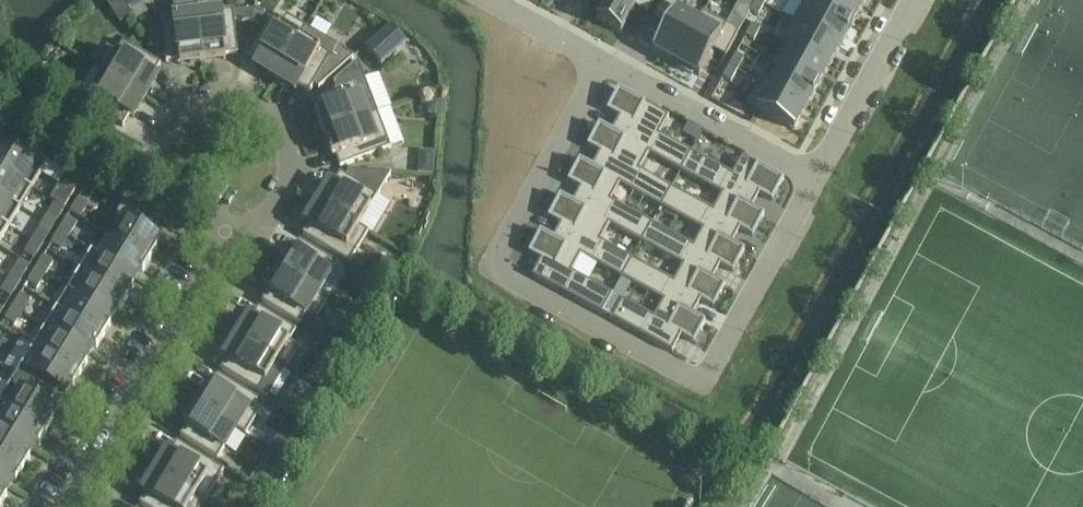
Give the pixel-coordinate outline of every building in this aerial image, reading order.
[(131,9),(145,0),(126,0),(131,9)] [(596,20),(621,33),(635,7),(647,14),(655,0),(604,0),(601,5),(604,6),(596,20)] [(652,50),(676,63),(703,12),(702,12),(700,16),(679,5),(682,1),(681,0),(664,0),(654,18),(666,25),(652,50)] [(756,0),(750,12),(758,16),(764,5),(756,0)] [(793,20),(840,46),(846,35),(852,26),(805,0),(793,20)] [(852,26),(863,5),(854,0),(810,0),(810,1),(808,0),(805,0),(852,26)] [(203,61),(196,3),(173,6),(174,16),(161,18),(164,40),(166,61),(179,60),(180,64),(190,63),(203,61)] [(225,55),(239,54),(236,32),(235,22),(251,21),(254,10),(234,10),(198,14),(197,3),(196,3),(203,61),(204,61),(216,60),(226,59),(225,55)] [(275,78),(306,27),(286,15),(280,25),(269,18),(254,10),(251,21),(263,28),(258,37),(246,56),(258,62),(256,66),(264,71),(275,78)] [(703,12),(676,63),(679,65),(677,67),(692,75),(693,73),(699,76),(713,50),(725,57),(734,40),(739,32),(703,12)] [(785,41),(784,42),(829,67),(840,46),(793,20),(793,21),(802,26),(797,35),(792,45),(785,41)] [(752,25),(745,36),(753,41),(760,29),(752,25)] [(392,26),(366,49),(381,65),(406,43),(392,26)] [(307,28),(306,27),(275,78),(276,78),(287,84),(295,90),(297,86),(309,93),(313,85),(319,89),(354,58),(345,53),(346,52),(307,28)] [(154,76),(161,64),(142,53),(123,42),(116,53),(107,47),(106,49),(95,67),(145,97),(152,86),(157,78),(154,76)] [(784,42),(773,63),(817,88),(828,68),(829,67),(784,42)] [(736,54),(729,66),(737,70),(744,59),(736,54)] [(334,92),(314,99),(318,112),(315,113),(319,123),(320,127),(323,134),(323,135),(378,114),(378,113),(377,110),(358,61),(355,64),(333,83),(334,84),(336,91),(334,92)] [(760,81),(759,83),(806,108),(817,88),(773,63),(772,64),(779,68),(769,86),(766,85),(760,81)] [(36,83),(48,89),(57,72),(45,66),(36,83)] [(729,66),(723,78),(731,82),(737,70),(729,66)] [(92,93),(85,104),(123,127),(130,115),(133,117),(138,109),(145,97),(95,67),(83,87),(92,93)] [(759,83),(747,104),(776,120),(794,130),(796,126),(806,108),(759,83)] [(618,89),(607,110),(619,117),(611,131),(611,133),(640,148),(649,153),(648,154),(681,172),(691,152),(659,135),(669,117),(622,91),(618,89)] [(335,155),(340,167),(360,159),(391,148),(378,114),(323,135),(328,147),(332,156),(335,155)] [(599,125),(587,146),(600,152),(592,167),(591,168),(620,184),(661,207),(672,188),(639,170),(648,154),(649,153),(640,148),(611,133),(611,131),(599,125)] [(32,188),(48,162),(37,156),(34,162),(0,142),(0,169),(32,188)] [(435,151),(419,150),(418,174),(433,175),(435,151)] [(691,152),(681,172),(722,194),(751,210),(751,209),(759,194),(772,201),(784,180),(742,157),(732,175),(691,152)] [(579,160),(568,181),(580,188),(572,203),(572,204),(600,220),(610,225),(609,225),(616,229),(641,243),(652,224),(611,201),(620,184),(591,168),(592,167),(579,160)] [(20,208),(32,188),(0,169),(0,195),(20,208)] [(318,201),(318,202),(368,232),(369,232),(359,226),(378,196),(391,173),(388,173),(348,171),(348,172),(347,174),(346,176),(340,173),(333,184),(330,182),(325,191),(318,201)] [(51,200),(65,208),(81,180),(67,172),(51,200)] [(672,188),(661,207),(702,230),(703,229),(731,245),(732,244),(740,230),(752,236),(764,215),(751,209),(751,210),(722,194),(713,211),(672,188)] [(0,195),(0,221),(9,226),(20,208),(0,195)] [(560,196),(548,217),(561,224),(553,238),(552,239),(581,255),(581,256),(622,278),(632,259),(600,241),(609,225),(610,225),(600,220),(572,204),(572,203),(560,196)] [(88,204),(78,199),(70,212),(80,218),(88,204)] [(57,221),(65,208),(51,200),(51,201),(55,203),(47,215),(57,221)] [(309,224),(302,235),(321,246),(349,264),(368,232),(318,202),(311,213),(306,222),(309,224)] [(124,203),(117,214),(123,218),(112,237),(150,260),(157,248),(154,247),(159,239),(151,234),(159,222),(124,203)] [(66,218),(59,231),(68,236),(76,224),(66,218)] [(9,226),(0,221),(0,241),(9,226)] [(652,224),(641,243),(683,265),(712,281),(712,280),(720,265),(733,272),(744,251),(732,244),(731,245),(703,229),(702,230),(693,246),(652,224)] [(39,228),(32,240),(41,246),(49,234),(39,228)] [(68,236),(59,231),(51,243),(61,249),(68,236)] [(540,231),(528,252),(541,259),(532,275),(602,314),(613,295),(572,272),(581,256),(581,255),(552,239),(553,238),(540,231)] [(92,250),(91,250),(136,278),(140,270),(143,272),(150,260),(112,237),(101,255),(92,250)] [(34,259),(41,246),(32,240),(24,253),(34,259)] [(277,269),(327,300),(328,299),(318,293),(337,263),(318,252),(299,240),(292,251),(289,249),(284,258),(278,269),(277,269)] [(91,250),(80,270),(127,298),(134,286),(131,285),(136,278),(91,250)] [(36,269),(45,275),(53,262),(43,256),(36,269)] [(632,259),(622,278),(663,301),(692,316),(693,315),(701,301),(713,308),(725,287),(712,280),(712,281),(683,265),(674,282),(632,259)] [(9,278),(18,284),(26,272),(16,266),(9,278)] [(45,275),(36,269),(28,281),(38,287),(45,275)] [(327,300),(277,269),(270,280),(265,289),(268,291),(261,302),(280,314),(299,325),(306,314),(315,320),(327,300)] [(127,298),(80,270),(68,289),(112,316),(117,308),(120,310),(127,298)] [(373,281),(383,287),(389,278),(379,272),(373,281)] [(11,297),(18,284),(9,278),(1,291),(11,297)] [(382,288),(370,281),(366,287),(367,295),(374,300),(382,288)] [(112,316),(68,289),(56,308),(104,336),(111,325),(108,323),(112,316)] [(20,294),(13,307),(22,313),(30,300),(20,294)] [(622,300),(612,319),(672,352),(681,337),(694,343),(705,322),(693,315),(692,316),(663,301),(654,317),(622,300)] [(355,304),(351,311),(363,318),(369,307),(362,303),(355,304)] [(22,313),(13,307),(5,319),(15,325),(22,313)] [(236,336),(287,367),(299,347),(289,341),(296,330),(277,319),(259,307),(252,319),(248,317),(243,325),(236,336)] [(56,308),(45,327),(89,354),(94,346),(96,348),(104,336),(56,308)] [(89,354),(45,327),(33,346),(80,374),(88,363),(85,361),(89,354)] [(343,352),(350,340),(327,327),(320,338),(343,352)] [(287,367),(236,336),(236,337),(230,348),(224,356),(228,358),(221,370),(239,381),(258,392),(277,362),(286,368),(287,367)] [(20,339),(7,359),(16,365),(29,345),(20,339)] [(73,386),(80,374),(33,346),(21,366),(66,393),(71,384),(73,386)] [(326,347),(320,357),(334,366),(341,355),(329,348),(326,347)] [(202,393),(196,404),(246,434),(265,403),(236,386),(218,375),(211,386),(208,384),(202,393)] [(0,400),(0,403),(46,431),(53,419),(50,418),(55,410),(11,383),(0,400)] [(290,395),(281,409),(302,422),(311,407),(290,395)] [(32,449),(36,441),(39,443),(46,431),(0,403),(0,429),(32,449)] [(187,425),(180,437),(199,448),(218,460),(236,429),(245,435),(246,434),(196,404),(195,404),(189,415),(183,423),(187,425)] [(23,469),(30,458),(27,456),(32,449),(0,429),(0,455),(23,469)] [(290,438),(279,432),(272,445),(282,451),(290,438)] [(155,471),(205,501),(224,470),(196,453),(177,442),(170,453),(167,451),(161,460),(155,471)] [(9,487),(13,479),(16,481),(23,469),(0,455),(0,481),(9,487)] [(250,481),(261,487),(268,477),(257,470),(250,481)] [(139,504),(144,506),(201,506),(205,501),(155,471),(148,482),(143,491),(146,493),(139,504)] [(0,481),(0,506),(7,496),(4,494),(9,487),(0,481)]
